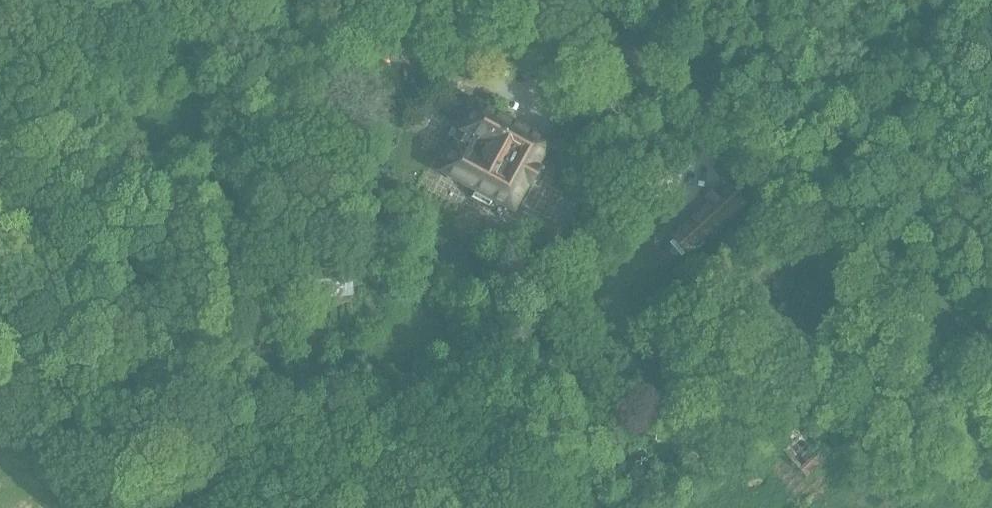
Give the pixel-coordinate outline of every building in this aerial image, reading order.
[(478,107),(464,132),(460,130),(452,145),(456,147),(453,152),(451,152),(448,154),(446,155),(444,157),(443,159),(442,162),(442,164),(443,167),(444,169),(442,174),(476,193),(474,197),(478,202),(484,206),(490,206),(493,202),(512,212),(526,188),(531,191),(542,171),(536,168),(548,147),(530,136),(531,135),(513,125),(512,127),(478,107)] [(663,180),(670,173),(653,155),(646,162),(663,180)] [(671,239),(688,258),(745,206),(729,189),(722,195),(716,189),(705,199),(709,204),(671,239)] [(350,293),(347,264),(314,268),(312,255),(300,257),(301,270),(303,270),(306,298),(350,293)] [(680,416),(667,396),(650,407),(663,427),(680,416)] [(824,462),(833,455),(841,447),(815,416),(780,446),(807,477),(824,462)] [(0,456),(0,476),(10,467),(0,456)] [(983,459),(981,468),(991,471),(991,461),(983,459)] [(11,470),(5,475),(21,493),(27,487),(11,470)]
